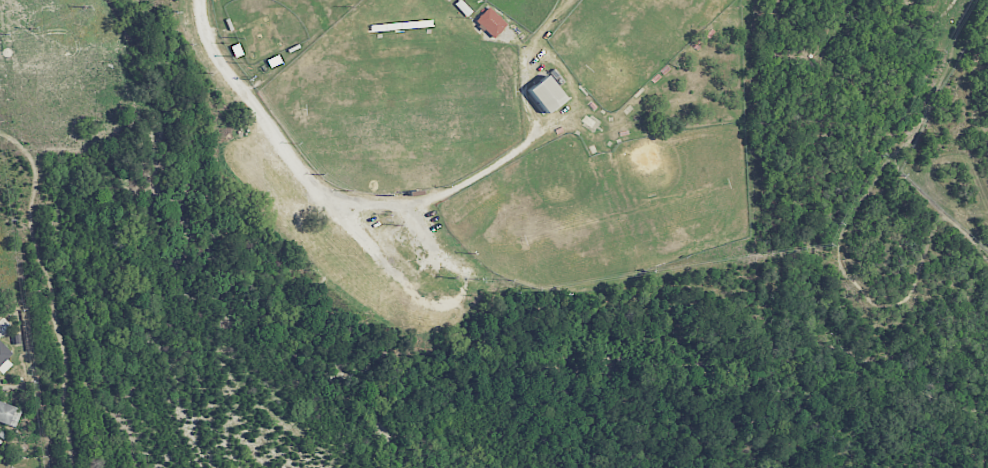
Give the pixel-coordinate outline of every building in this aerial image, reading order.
[(475,21),(493,38),(507,24),(488,7),(475,21)] [(545,114),(565,99),(551,81),(558,75),(554,69),(526,91),(545,114)] [(11,354),(0,344),(0,366),(11,354)] [(15,427),(21,411),(0,403),(0,422),(15,427)]
